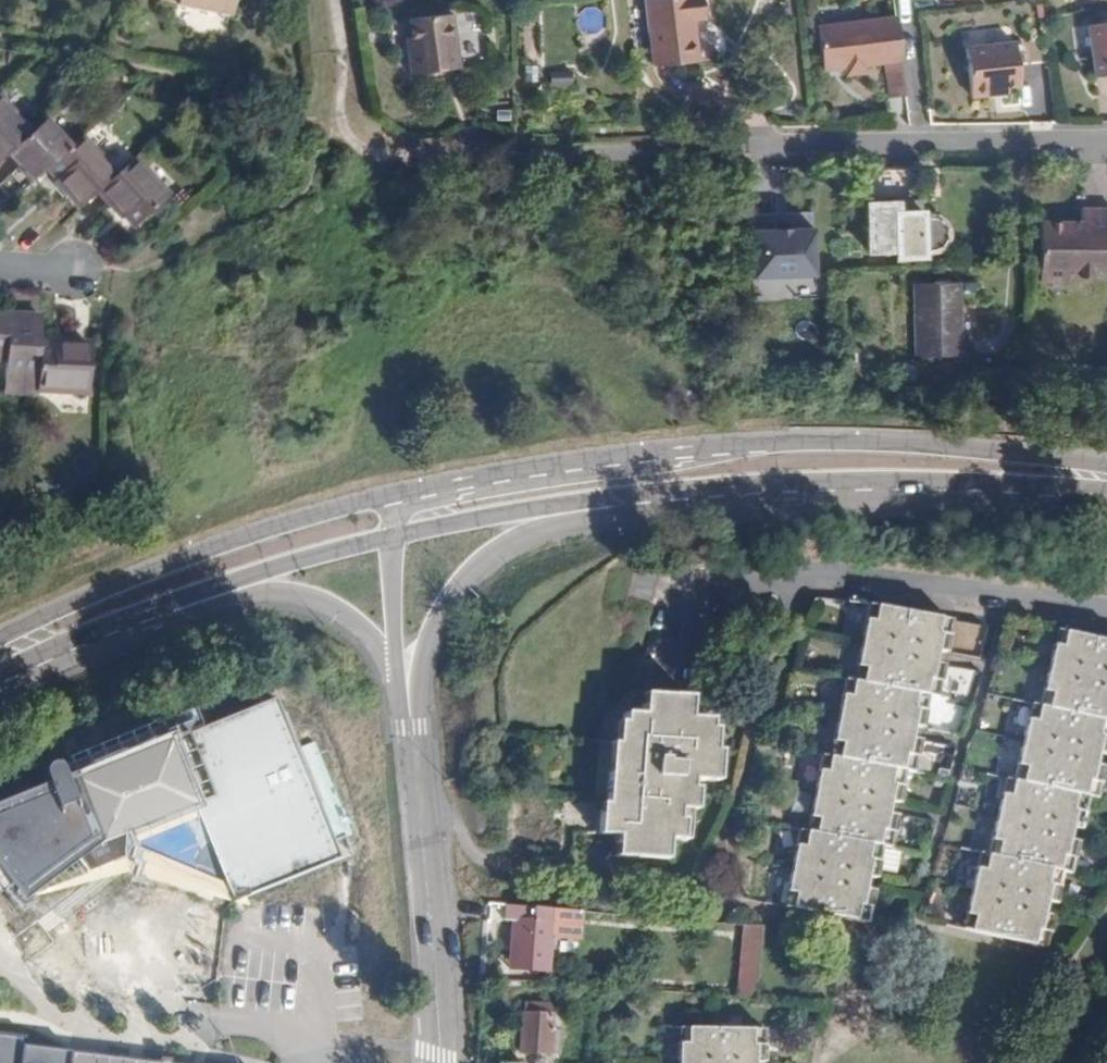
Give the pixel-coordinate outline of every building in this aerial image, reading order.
[(172,1),(177,6),(228,18),(232,0),(166,0),(172,1)] [(653,3),(663,68),(706,64),(700,21),(712,20),(710,0),(674,0),(653,3)] [(451,14),(413,19),(417,52),(411,54),(413,75),(456,70),(451,14)] [(891,15),(812,25),(818,68),(882,61),(886,97),(901,95),(891,15)] [(1084,26),(1090,75),(1106,73),(1106,23),(1084,26)] [(1011,43),(963,47),(968,96),(990,94),(989,88),(1015,87),(1011,43)] [(9,154),(32,133),(0,93),(0,162),(9,154)] [(9,154),(34,185),(50,171),(72,151),(46,121),(32,133),(9,154)] [(50,171),(58,182),(55,185),(78,214),(97,197),(117,179),(84,140),(72,151),(50,171)] [(117,179),(97,197),(121,226),(126,222),(133,230),(167,200),(137,163),(117,179)] [(896,225),(884,225),(885,241),(897,240),(898,255),(921,254),(921,250),(929,250),(934,249),(938,248),(942,245),(944,242),(947,237),(948,232),(947,227),(945,223),(942,218),(937,215),(931,214),(920,214),(920,210),(896,211),(896,225)] [(1039,281),(1066,282),(1067,277),(1101,278),(1102,251),(1106,251),(1106,212),(1079,211),(1078,222),(1078,229),(1069,228),(1069,222),(1040,221),(1039,281)] [(773,228),(751,229),(753,276),(753,292),(815,289),(814,273),(812,226),(790,227),(773,228)] [(903,284),(905,360),(923,360),(922,337),(915,337),(914,284),(903,284)] [(6,364),(4,395),(38,396),(38,391),(40,345),(41,322),(11,321),(10,316),(0,316),(0,364),(6,364)] [(40,345),(38,391),(86,392),(88,342),(53,341),(53,345),(40,345)] [(896,584),(893,602),(902,603),(905,586),(896,584)] [(841,748),(838,764),(829,762),(820,813),(828,814),(825,830),(817,829),(810,827),(801,825),(798,843),(789,891),(786,908),(795,910),(862,922),(865,906),(872,907),(876,884),(870,883),(871,875),(879,876),(882,859),(875,858),(877,840),(885,841),(894,843),(897,827),(905,829),(909,808),(901,807),(902,797),(909,798),(912,796),(915,779),(906,777),(909,761),(918,762),(925,763),(928,746),(936,747),(939,727),(932,725),(933,717),(941,719),(946,695),(938,694),(940,679),(948,680),(954,681),(957,666),(966,668),(970,646),(961,645),(963,635),(972,636),(976,618),(967,616),(970,598),(905,586),(902,603),(893,602),(884,652),(892,654),(890,668),(881,667),(872,666),(869,681),(862,679),(852,732),(859,733),(856,750),(849,749),(841,748)] [(970,598),(967,616),(976,618),(979,600),(970,598)] [(1082,613),(1079,629),(1086,630),(1089,615),(1082,613)] [(1000,835),(1008,836),(1006,853),(997,851),(987,849),(983,867),(975,865),(965,917),(973,918),(970,933),(1038,947),(1041,932),(1049,933),(1052,913),(1045,912),(1047,902),(1054,903),(1058,882),(1052,881),(1054,864),(1062,865),(1071,867),(1075,851),(1082,852),(1086,832),(1079,830),(1081,821),(1088,822),(1092,803),(1085,802),(1088,785),(1095,786),(1106,788),(1106,780),(1106,618),(1089,615),(1086,630),(1079,629),(1068,681),(1076,682),(1073,698),(1065,696),(1056,694),(1053,709),(1043,708),(1034,756),(1044,758),(1041,774),(1031,772),(1021,770),(1018,788),(1010,787),(1000,835)] [(884,652),(881,667),(890,668),(892,654),(884,652)] [(865,664),(862,679),(869,681),(872,666),(865,664)] [(957,666),(954,681),(963,682),(966,668),(957,666)] [(940,679),(938,694),(946,695),(948,680),(940,679)] [(1068,681),(1065,696),(1073,698),(1076,682),(1068,681)] [(1046,692),(1043,708),(1053,709),(1056,694),(1046,692)] [(37,793),(78,852),(99,848),(229,905),(334,861),(275,697),(170,735),(165,724),(70,760),(64,762),(60,761),(57,758),(53,758),(49,760),(46,763),(45,771),(51,788),(37,793)] [(686,726),(686,705),(628,704),(628,726),(609,725),(609,734),(604,734),(604,754),(598,754),(598,813),(591,814),(591,842),(611,843),(611,864),(663,865),(663,843),(688,843),(687,814),(696,814),(696,794),(689,794),(690,786),(719,786),(718,756),(712,755),(712,735),(705,735),(705,726),(686,726)] [(852,732),(849,749),(856,750),(859,733),(852,732)] [(832,746),(829,762),(838,764),(841,748),(832,746)] [(928,746),(925,763),(933,764),(936,747),(928,746)] [(1034,756),(1031,772),(1041,774),(1044,758),(1034,756)] [(909,761),(906,777),(915,779),(918,762),(909,761)] [(1013,769),(1010,787),(1018,788),(1021,770),(1013,769)] [(1088,785),(1085,802),(1092,803),(1095,786),(1088,785)] [(4,871),(15,866),(31,886),(78,852),(37,793),(0,807),(0,873),(4,871)] [(820,813),(817,829),(825,830),(828,814),(820,813)] [(897,827),(894,843),(903,844),(905,829),(897,827)] [(1000,835),(997,851),(1006,853),(1008,836),(1000,835)] [(877,840),(875,858),(882,859),(885,841),(877,840)] [(979,847),(975,865),(983,867),(987,849),(979,847)] [(1075,851),(1071,867),(1080,868),(1082,852),(1075,851)] [(1054,864),(1052,881),(1058,882),(1062,865),(1054,864)] [(515,921),(513,945),(520,946),(518,970),(547,972),(552,909),(507,905),(505,919),(515,921)] [(865,906),(862,922),(870,924),(872,907),(865,906)] [(965,917),(962,932),(970,933),(973,918),(965,917)] [(746,926),(742,979),(759,980),(764,927),(746,926)] [(1041,932),(1038,947),(1046,949),(1049,933),(1041,932)] [(513,945),(511,969),(518,970),(520,946),(513,945)] [(562,1054),(564,1031),(551,1030),(551,1015),(547,1014),(547,1007),(525,1006),(524,1014),(522,1014),(521,1052),(562,1054)] [(23,1042),(24,1032),(0,1029),(0,1062),(188,1062),(23,1042)] [(767,1045),(759,1045),(759,1029),(694,1030),(693,1045),(684,1045),(684,1062),(767,1062),(767,1045)] [(759,1029),(759,1045),(767,1045),(767,1029),(759,1029)] [(684,1030),(684,1045),(693,1045),(694,1030),(684,1030)]
